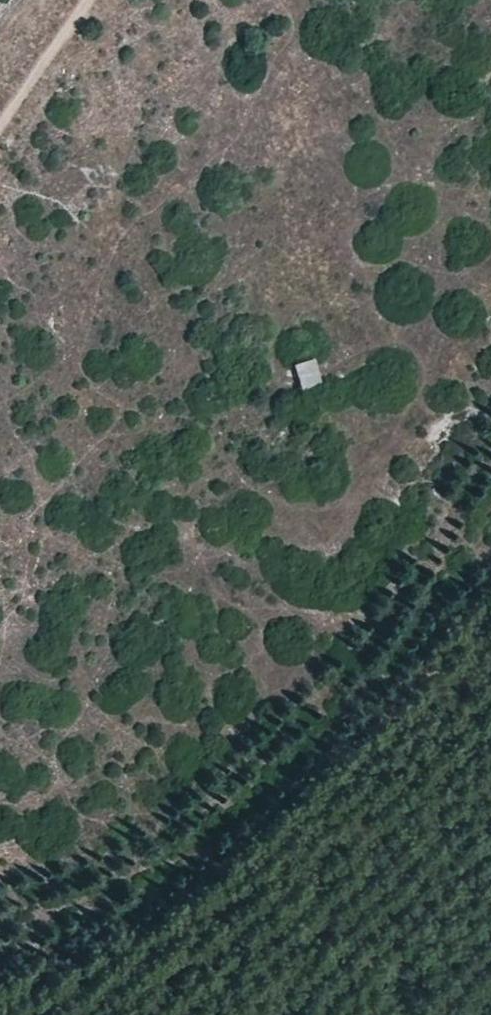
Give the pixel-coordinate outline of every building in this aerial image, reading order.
[(316,360),(295,366),(304,391),(324,384),(316,360)]
